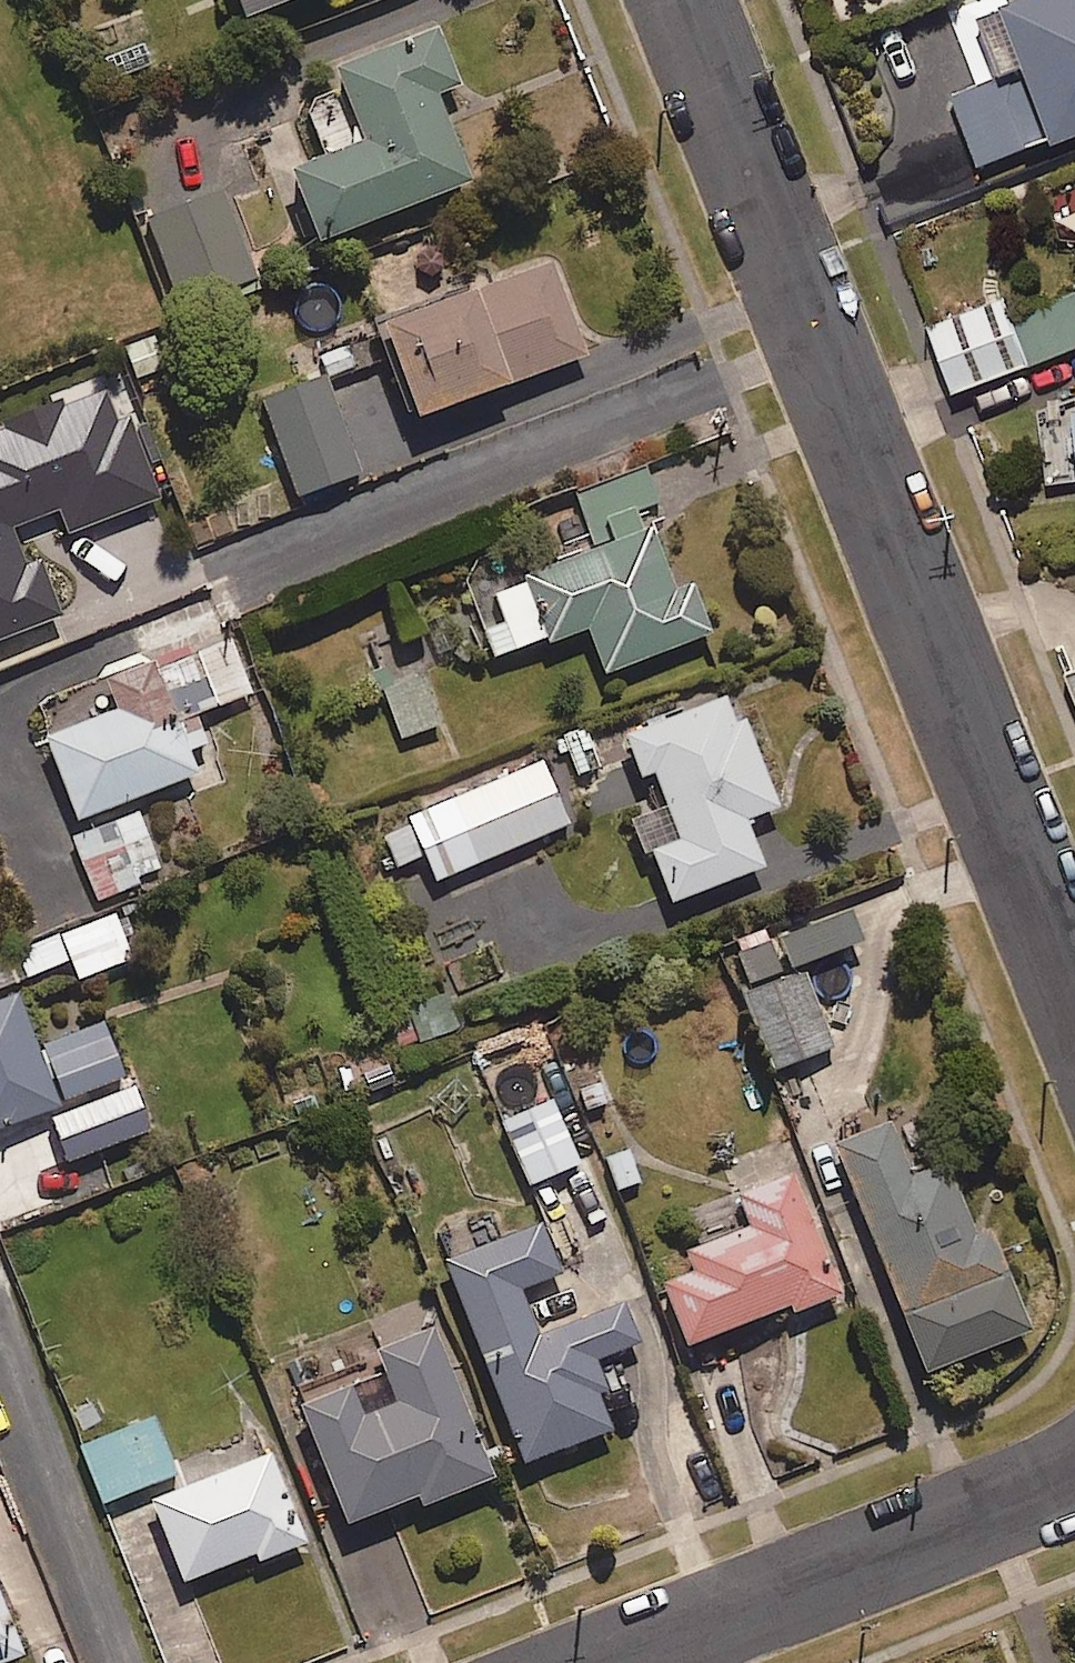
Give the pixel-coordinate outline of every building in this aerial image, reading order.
[(243,21),(297,0),(234,0),(243,21)] [(1014,2),(976,17),(953,26),(977,89),(954,97),(983,172),(1074,136),(1074,0),(1019,0),(1014,2)] [(436,98),(461,88),(433,19),(330,60),(364,144),(289,174),(318,245),(470,184),(436,98)] [(181,307),(256,278),(221,189),(146,218),(181,307)] [(417,423),(586,357),(548,258),(378,324),(417,423)] [(1074,348),(1074,293),(1016,315),(1009,297),(923,330),(948,396),(1074,348)] [(297,501),(361,477),(323,379),(259,404),(297,501)] [(27,518),(0,446),(0,447),(0,642),(60,619),(38,563),(23,569),(7,525),(27,518)] [(592,540),(465,591),(492,661),(544,641),(547,648),(587,633),(604,678),(711,635),(692,587),(675,594),(643,513),(659,507),(645,471),(576,499),(592,540)] [(194,718),(250,696),(221,623),(99,671),(116,714),(44,742),(76,824),(196,777),(187,753),(204,746),(194,718)] [(443,726),(426,679),(383,695),(400,742),(443,726)] [(743,723),(733,727),(724,701),(625,740),(640,779),(652,774),(679,844),(651,855),(671,906),(762,870),(744,824),(777,811),(743,723)] [(569,828),(541,765),(405,827),(433,889),(569,828)] [(94,905),(162,877),(137,816),(69,844),(94,905)] [(860,946),(848,914),(730,958),(748,1005),(773,1074),(833,1051),(802,968),(860,946)] [(89,977),(128,961),(110,918),(71,934),(89,977)] [(130,1077),(104,1020),(38,1050),(15,998),(0,1004),(0,1135),(130,1077)] [(504,1091),(540,1075),(525,1042),(489,1059),(504,1091)] [(612,1110),(600,1072),(568,1083),(580,1120),(612,1110)] [(531,1188),(580,1165),(550,1101),(501,1124),(531,1188)] [(946,1167),(913,1181),(890,1125),(834,1149),(928,1377),(1031,1334),(989,1231),(975,1237),(946,1167)] [(644,1190),(630,1147),(598,1157),(612,1201),(644,1190)] [(694,1278),(663,1290),(686,1350),(787,1310),(789,1318),(839,1298),(792,1179),(736,1201),(749,1234),(686,1259),(694,1278)] [(522,1468),(611,1434),(596,1396),(612,1390),(601,1361),(638,1347),(623,1308),(536,1341),(518,1293),(560,1277),(541,1227),(444,1263),(522,1468)] [(376,1359),(385,1380),(354,1392),(302,1412),(348,1528),(416,1501),(420,1511),(492,1483),(434,1336),(376,1359)] [(102,1507),(176,1477),(152,1420),(79,1450),(102,1507)] [(258,1565),(304,1547),(269,1458),(151,1504),(182,1585),(255,1557),(258,1565)] [(21,1659),(0,1605),(0,1662),(11,1662),(21,1659)]
